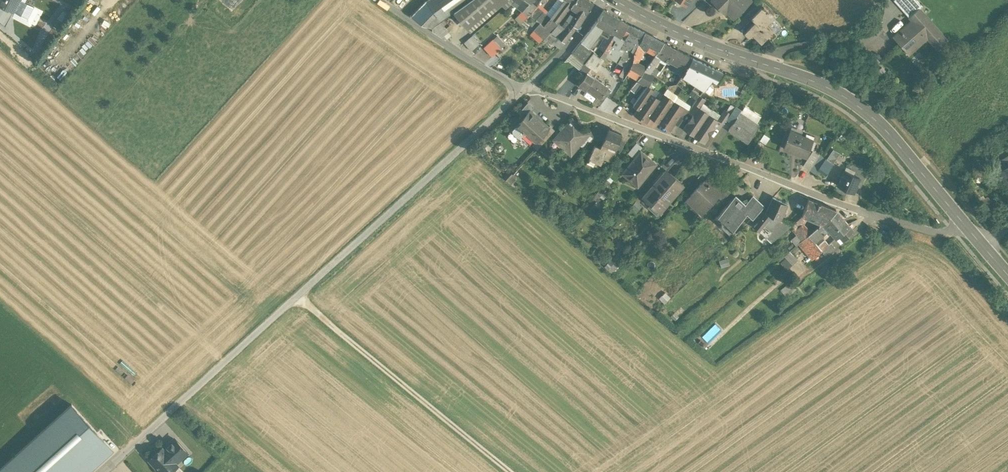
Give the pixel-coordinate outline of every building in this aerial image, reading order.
[(8,9),(8,8),(14,11),(20,0),(0,0),(0,5),(8,9)] [(21,0),(20,0),(14,11),(14,12),(36,24),(43,12),(21,0)] [(410,15),(421,23),(432,27),(440,21),(455,11),(468,1),(469,0),(425,0),(410,15)] [(455,11),(466,26),(478,16),(493,3),(501,4),(496,0),(469,0),(468,1),(455,11)] [(516,7),(521,11),(522,11),(525,6),(529,1),(527,0),(521,0),(519,3),(516,6),(516,7)] [(562,3),(568,9),(571,6),(571,7),(575,0),(564,0),(562,3)] [(588,0),(575,0),(571,7),(575,9),(571,15),(573,16),(577,10),(579,12),(581,9),(587,13),(593,3),(588,0)] [(711,1),(719,9),(721,6),(734,18),(747,4),(743,0),(713,0),(711,1)] [(909,17),(919,8),(921,6),(916,0),(894,0),(909,17)] [(530,2),(529,1),(525,6),(532,12),(536,6),(530,2)] [(568,9),(562,3),(558,8),(564,15),(568,9)] [(757,3),(747,13),(751,18),(761,8),(757,3)] [(537,5),(536,6),(532,12),(530,15),(535,20),(541,25),(549,15),(540,8),(537,5)] [(532,12),(525,6),(522,11),(529,16),(530,15),(532,12)] [(558,8),(551,17),(558,23),(560,20),(564,15),(558,8)] [(755,21),(744,32),(749,37),(752,34),(761,43),(767,37),(771,40),(777,35),(766,24),(772,18),(761,8),(751,18),(755,21)] [(919,8),(909,17),(912,20),(893,36),(908,53),(915,47),(914,45),(927,33),(939,46),(947,39),(919,8)] [(579,12),(577,10),(573,16),(564,28),(558,36),(565,42),(576,27),(577,28),(587,13),(581,9),(579,12)] [(620,19),(604,10),(595,23),(596,23),(592,27),(598,32),(601,27),(611,32),(612,33),(612,32),(620,19)] [(549,15),(541,25),(550,33),(551,31),(558,23),(551,17),(549,15)] [(631,26),(620,19),(612,32),(612,33),(611,32),(609,36),(615,39),(618,41),(623,34),(626,36),(631,26)] [(541,25),(535,20),(530,26),(545,39),(550,33),(541,25)] [(446,39),(451,35),(440,21),(432,27),(433,30),(446,39)] [(558,23),(551,31),(554,34),(556,35),(558,36),(564,28),(560,24),(558,23)] [(644,32),(631,26),(626,36),(624,40),(622,44),(621,46),(625,49),(626,47),(635,51),(644,32)] [(644,32),(635,51),(634,61),(636,62),(642,51),(643,48),(646,49),(650,51),(656,39),(644,32)] [(587,33),(581,41),(588,47),(592,41),(589,39),(591,36),(587,33)] [(505,44),(497,35),(493,39),(501,48),(505,44)] [(607,35),(599,48),(601,49),(608,52),(610,49),(611,47),(615,39),(609,36),(607,35)] [(472,36),(464,42),(471,50),(479,44),(472,36)] [(493,39),(492,38),(484,47),(492,56),(501,48),(493,39)] [(618,41),(615,39),(611,47),(612,48),(622,54),(625,49),(621,46),(622,44),(618,41)] [(655,55),(664,43),(656,39),(650,51),(655,55)] [(588,47),(581,41),(572,52),(585,62),(593,51),(590,49),(588,47)] [(664,43),(655,55),(660,58),(669,62),(670,61),(676,49),(664,43)] [(626,47),(625,49),(622,54),(621,56),(633,63),(634,61),(635,51),(626,47)] [(608,52),(601,49),(600,50),(597,54),(603,60),(608,52)] [(692,58),(676,49),(670,61),(685,69),(692,58)] [(595,52),(593,51),(585,62),(591,68),(596,71),(603,60),(597,54),(595,52)] [(660,58),(655,55),(649,64),(653,67),(660,58)] [(633,63),(621,56),(618,62),(624,66),(629,69),(633,63)] [(718,70),(692,58),(685,69),(686,69),(683,74),(696,84),(692,90),(700,95),(712,78),(718,70)] [(646,68),(636,62),(634,61),(633,63),(629,69),(625,78),(623,80),(633,86),(638,80),(645,70),(646,68)] [(624,66),(620,75),(625,78),(629,69),(624,66)] [(645,70),(638,80),(642,83),(646,86),(654,75),(645,70)] [(723,73),(718,70),(712,78),(717,82),(723,73)] [(587,73),(578,84),(584,89),(585,87),(587,88),(594,78),(587,73)] [(608,87),(594,78),(587,88),(598,96),(600,97),(605,91),(608,87)] [(633,86),(631,89),(636,91),(642,83),(638,80),(633,86)] [(648,87),(635,106),(640,109),(650,93),(651,94),(653,90),(648,87)] [(600,97),(598,96),(594,101),(599,105),(608,94),(605,91),(600,97)] [(640,109),(636,114),(646,121),(649,115),(659,100),(651,94),(650,93),(640,109)] [(673,101),(663,94),(659,100),(649,115),(659,122),(673,101)] [(688,111),(693,115),(698,107),(699,108),(701,104),(696,100),(688,111)] [(673,101),(659,122),(669,129),(680,113),(684,108),(673,101)] [(730,114),(728,116),(735,121),(740,113),(742,111),(735,106),(730,114)] [(693,115),(684,128),(694,135),(708,114),(699,108),(698,107),(693,115)] [(688,111),(684,108),(680,113),(685,116),(688,111)] [(548,127),(530,110),(517,124),(523,129),(521,130),(524,133),(534,142),(535,142),(548,127)] [(730,114),(725,110),(721,115),(726,119),(728,116),(730,114)] [(735,121),(729,130),(735,134),(735,133),(746,140),(751,132),(754,134),(759,126),(740,113),(735,121)] [(708,114),(694,135),(704,141),(715,125),(718,121),(718,120),(708,114)] [(721,115),(718,120),(718,121),(715,125),(720,129),(726,119),(721,115)] [(569,122),(554,139),(570,153),(588,133),(572,118),(570,120),(568,119),(567,120),(569,122)] [(596,124),(588,133),(593,137),(602,127),(596,124)] [(548,127),(535,142),(534,142),(532,144),(537,148),(554,129),(549,125),(548,127)] [(608,130),(602,127),(593,137),(597,139),(594,144),(595,144),(600,146),(602,142),(608,130)] [(600,146),(595,144),(588,158),(600,163),(602,158),(608,145),(615,148),(622,134),(609,128),(608,130),(602,142),(600,146)] [(813,139),(789,130),(783,147),(806,156),(813,139)] [(758,141),(751,152),(756,156),(764,145),(758,141)] [(642,147),(636,142),(628,152),(634,158),(640,151),(639,150),(642,147)] [(615,148),(608,145),(602,158),(609,161),(615,148)] [(814,149),(803,165),(810,170),(816,160),(820,154),(814,149)] [(634,158),(622,173),(637,185),(656,163),(640,151),(634,158)] [(1000,160),(1004,168),(1007,166),(1007,155),(1000,160)] [(998,157),(991,162),(998,172),(1000,171),(1000,170),(1004,168),(1000,160),(998,157)] [(821,164),(817,170),(818,170),(825,175),(833,163),(832,163),(827,160),(825,158),(821,164)] [(816,160),(810,170),(815,173),(818,170),(817,170),(821,164),(816,160)] [(868,169),(854,163),(849,165),(848,167),(848,168),(854,170),(853,174),(859,177),(856,184),(857,184),(856,185),(859,187),(868,169)] [(705,168),(697,177),(702,181),(707,175),(708,175),(710,173),(705,168)] [(847,171),(844,169),(837,184),(848,189),(853,192),(856,185),(856,184),(859,177),(847,171)] [(665,171),(650,188),(651,189),(644,196),(660,209),(682,185),(665,171)] [(509,172),(504,177),(507,180),(512,175),(509,172)] [(512,175),(507,180),(510,183),(515,178),(512,175)] [(702,181),(688,196),(704,210),(717,195),(723,189),(722,189),(708,175),(707,175),(702,181)] [(607,179),(593,196),(596,199),(610,182),(607,179)] [(848,189),(837,184),(835,190),(845,195),(848,189)] [(725,186),(722,189),(723,189),(717,195),(722,199),(730,190),(725,186)] [(739,198),(735,195),(714,218),(721,224),(723,221),(730,228),(746,211),(749,208),(744,204),(738,199),(739,198)] [(763,205),(752,195),(744,204),(749,208),(746,211),(752,216),(760,208),(763,205)] [(787,203),(772,196),(765,212),(757,221),(754,225),(765,236),(771,229),(763,222),(770,214),(780,218),(782,213),(784,215),(785,212),(783,211),(787,203)] [(836,209),(808,198),(802,214),(806,216),(821,222),(822,222),(836,209)] [(760,208),(752,216),(757,221),(765,212),(760,208)] [(810,231),(807,233),(814,239),(822,232),(823,233),(828,228),(830,230),(844,219),(836,209),(822,222),(821,222),(810,231)] [(780,218),(770,214),(763,222),(771,229),(765,236),(771,241),(791,224),(780,218)] [(810,231),(802,222),(805,219),(806,216),(802,214),(791,223),(794,226),(792,228),(801,238),(807,233),(810,231)] [(844,219),(830,230),(836,236),(839,234),(843,238),(853,229),(844,219)] [(814,239),(807,233),(801,238),(798,241),(812,258),(822,249),(818,244),(814,239)] [(824,239),(818,244),(822,249),(828,243),(824,239)] [(828,243),(822,249),(826,254),(834,246),(830,241),(828,243)] [(797,259),(789,251),(783,256),(792,264),(797,259)] [(795,288),(790,281),(780,289),(786,296),(795,288)] [(71,405),(0,468),(0,471),(85,471),(110,450),(71,405)] [(163,449),(162,448),(149,460),(157,468),(157,471),(158,471),(170,471),(173,469),(177,465),(175,463),(187,452),(174,438),(163,449)]
